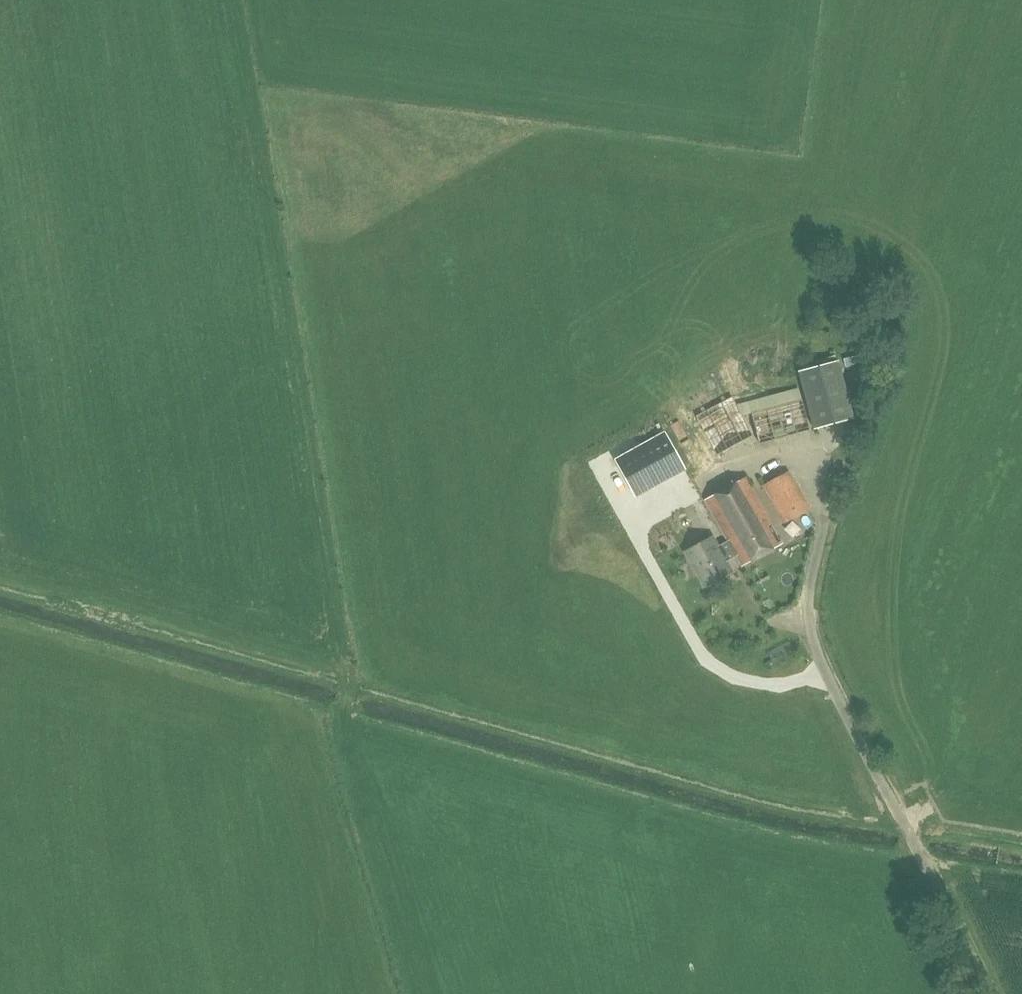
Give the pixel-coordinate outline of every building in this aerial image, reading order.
[(856,357),(844,359),(846,371),(848,371),(859,368),(856,357)] [(854,418),(838,360),(799,371),(815,429),(854,418)] [(665,432),(615,460),(636,496),(685,469),(665,432)] [(764,486),(785,524),(810,510),(789,472),(764,486)] [(721,545),(715,536),(686,552),(706,587),(732,572),(727,562),(737,556),(743,566),(783,543),(746,478),(706,500),(729,541),(721,545)]
